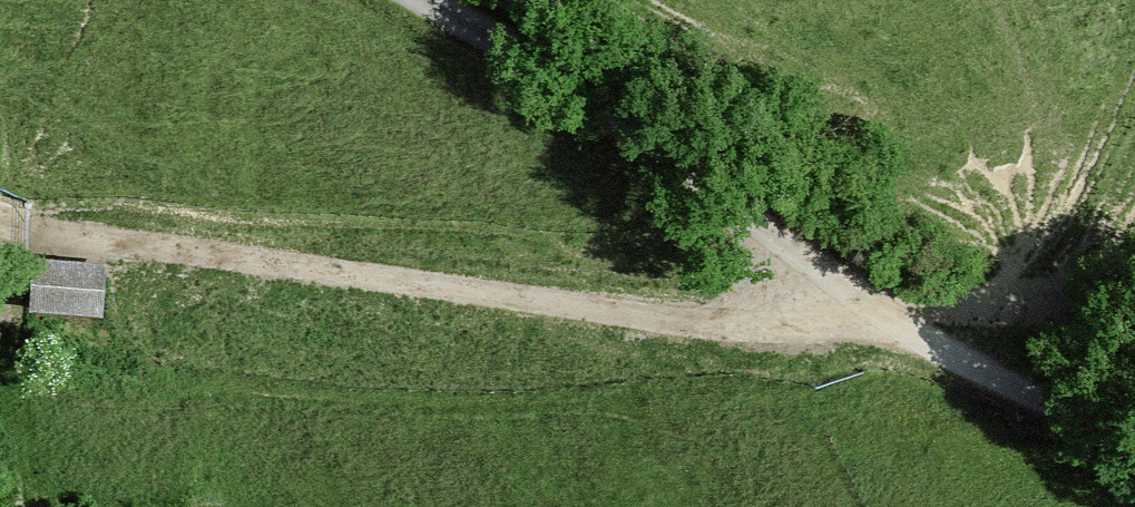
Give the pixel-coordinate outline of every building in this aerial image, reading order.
[(103,316),(106,262),(32,258),(29,312),(103,316)]
